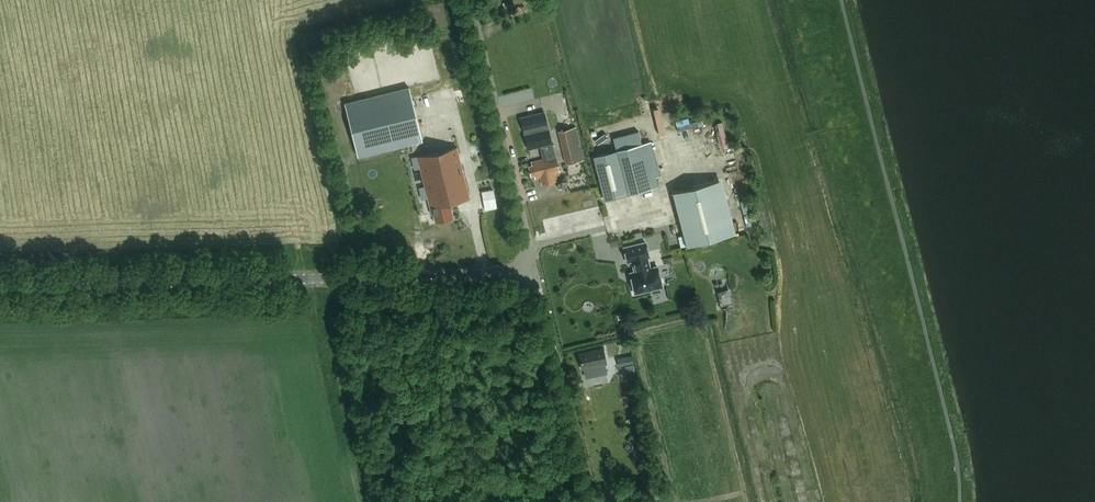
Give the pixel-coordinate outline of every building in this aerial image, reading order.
[(410,87),(345,103),(358,156),(423,141),(410,87)] [(555,155),(554,156),(551,143),(544,112),(520,117),(524,132),(525,132),(525,134),(524,134),(528,149),(539,146),(542,159),(531,162),(532,166),(528,167),(530,175),(535,174),(536,178),(541,177),(543,185),(557,181),(554,173),(560,172),(555,155)] [(679,119),(683,129),(696,125),(692,115),(679,119)] [(585,157),(576,124),(559,129),(567,161),(585,157)] [(617,151),(625,149),(621,135),(613,137),(617,151)] [(660,175),(658,168),(652,142),(617,151),(627,192),(628,194),(659,186),(656,176),(660,175)] [(450,202),(470,197),(457,146),(420,155),(436,222),(454,217),(450,202)] [(606,198),(627,192),(617,151),(596,157),(606,198)] [(721,177),(709,181),(671,191),(683,235),(678,236),(681,247),(735,231),(721,177)] [(562,181),(562,182),(558,183),(560,189),(569,186),(567,180),(562,181)] [(645,242),(624,247),(627,262),(632,261),(635,271),(630,273),(635,293),(662,287),(657,266),(648,268),(645,258),(649,257),(645,242)] [(725,307),(738,304),(734,287),(721,290),(725,307)] [(606,363),(602,349),(602,348),(579,354),(582,366),(585,365),(586,367),(604,363),(606,363)] [(619,364),(634,361),(632,354),(618,357),(619,364)] [(586,367),(584,368),(586,378),(606,373),(604,363),(586,367)] [(640,436),(633,432),(629,439),(637,443),(640,436)]
